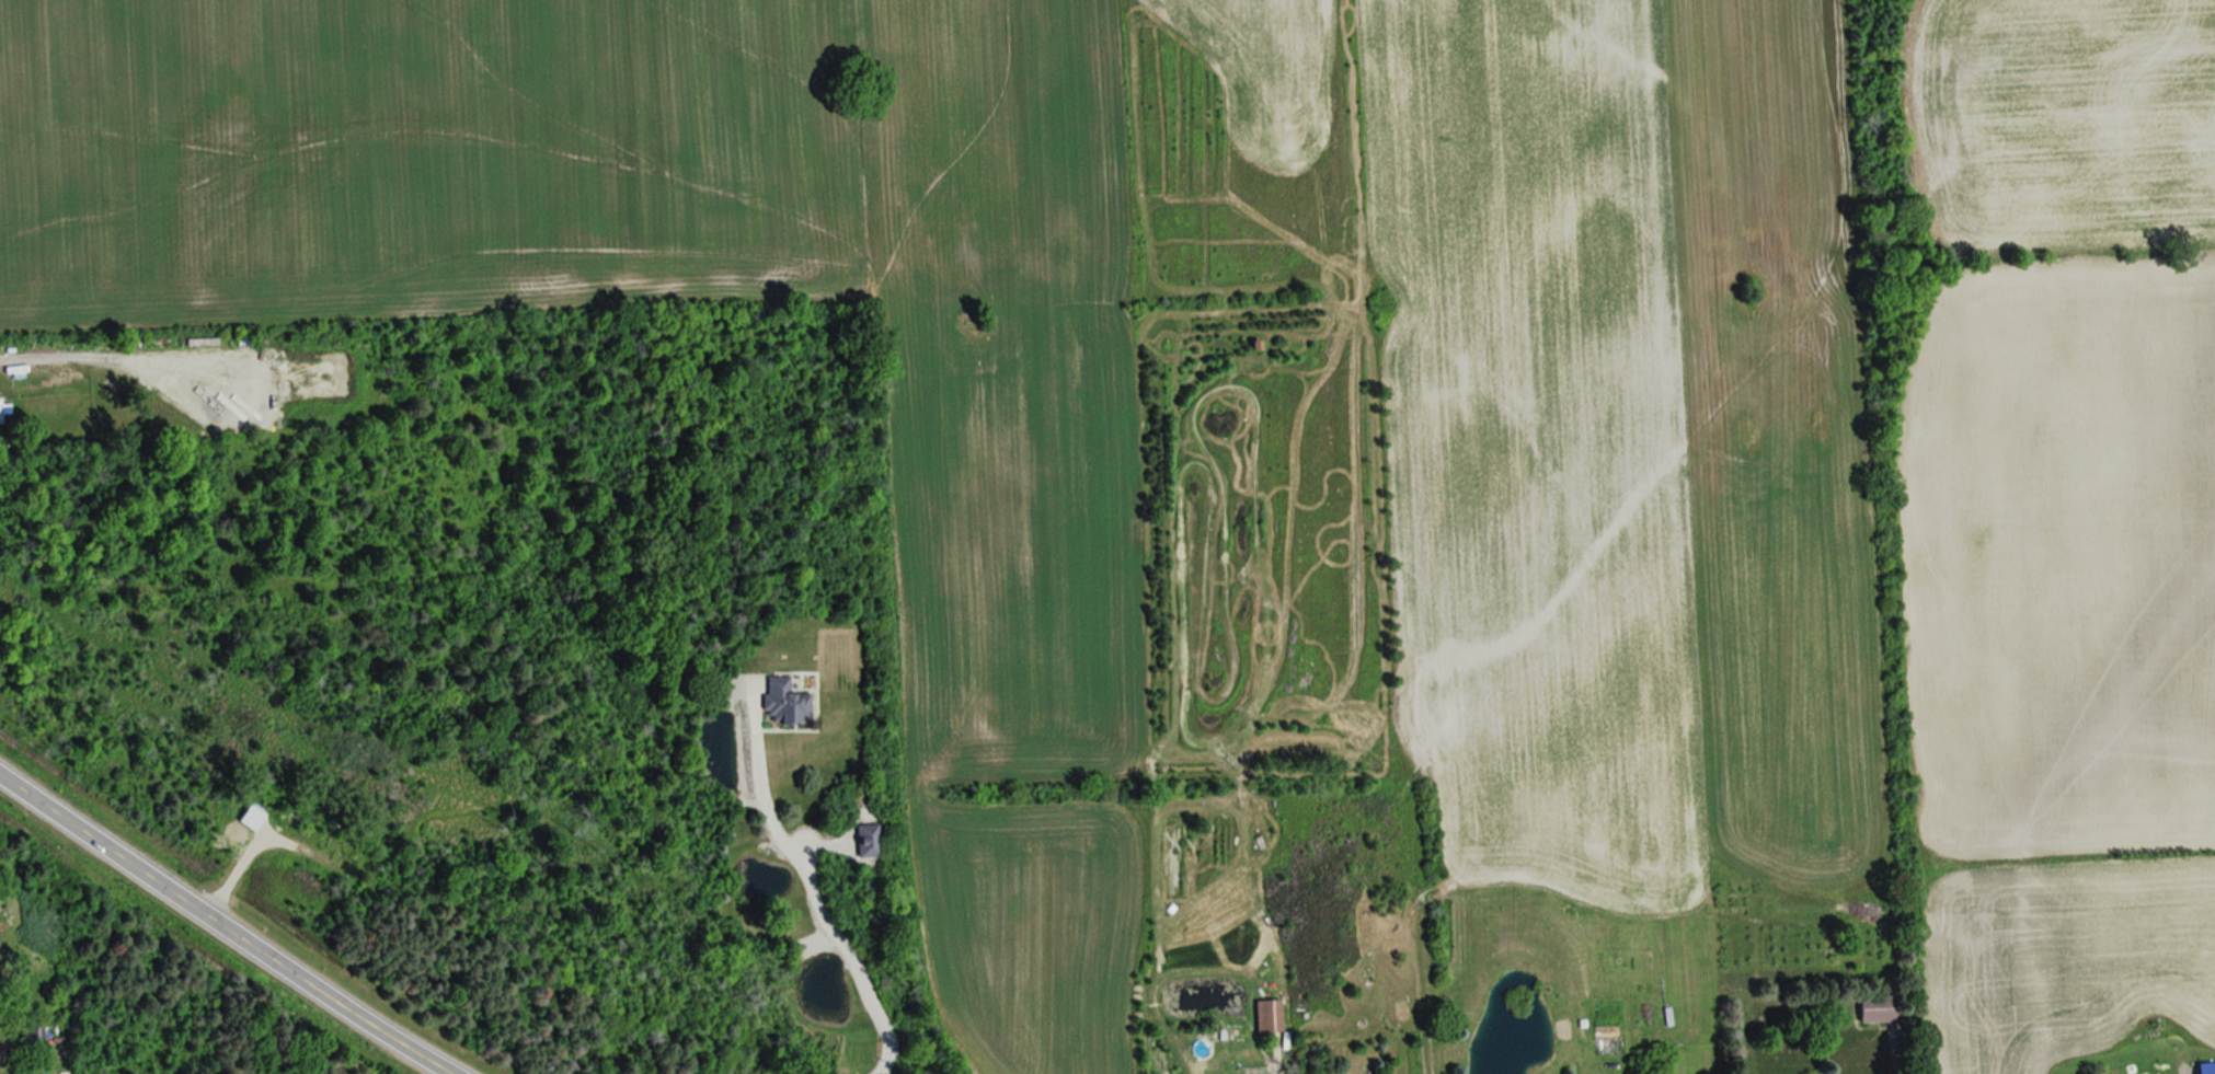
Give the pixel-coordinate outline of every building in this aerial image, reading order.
[(809,724),(809,693),(789,693),(789,677),(765,677),(765,724),(809,724)] [(863,829),(863,858),(881,858),(881,829),(863,829)] [(1897,996),(1859,996),(1859,1022),(1897,1022),(1897,996)] [(1255,999),(1255,1032),(1279,1032),(1279,999),(1255,999)] [(7,1046),(35,1046),(35,1031),(7,1031),(7,1046)]
